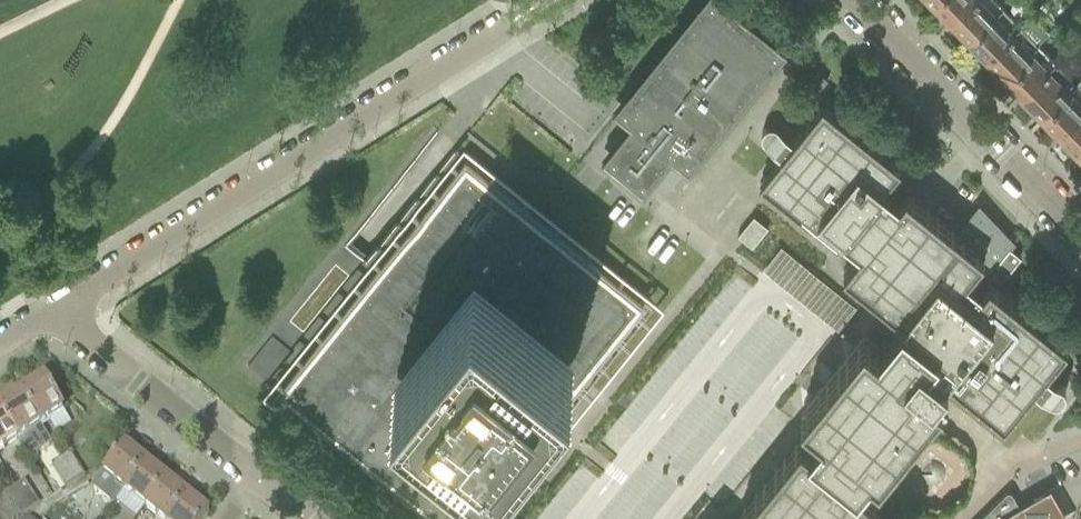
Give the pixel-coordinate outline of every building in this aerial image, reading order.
[(603,157),(643,189),(673,152),(687,164),(779,49),(718,0),(709,0),(620,111),(632,120),(603,157)] [(950,21),(971,0),(936,0),(932,3),(934,5),(935,9),(938,13),(943,14),(950,21)] [(967,39),(1001,6),(995,0),(971,0),(950,21),(957,28),(958,33),(961,36),(966,38),(967,39)] [(978,50),(986,58),(1019,25),(1001,6),(967,39),(969,40),(970,45),(973,49),(978,50)] [(1019,25),(986,58),(992,65),(993,69),(997,73),(1001,74),(1004,76),(1037,43),(1050,31),(1031,13),(1019,25)] [(1066,34),(1056,43),(1065,51),(1074,42),(1066,34)] [(1013,86),(1021,94),(1055,61),(1037,43),(1004,76),(1004,77),(1005,81),(1009,85),(1013,86)] [(1040,113),(1042,115),(1069,88),(1067,87),(1066,85),(1072,79),(1055,61),(1021,94),(1028,101),(1029,106),(1032,109),(1037,110),(1040,113)] [(1042,115),(1043,117),(1044,121),(1048,125),(1052,126),(1059,133),(1080,112),(1080,78),(1075,83),(1070,88),(1069,88),(1058,100),(1042,115)] [(1011,247),(1014,242),(988,221),(988,220),(988,218),(988,217),(987,216),(987,214),(986,213),(985,212),(983,212),(982,211),(981,211),(978,211),(976,212),(975,213),(974,214),(973,215),(972,216),(972,218),(972,219),(972,220),(972,221),(972,223),(961,237),(906,192),(899,201),(884,188),(900,168),(822,105),(793,141),(777,128),(775,127),(773,126),(771,126),(769,126),(767,127),(766,127),(765,129),(764,130),(762,132),(762,134),(761,135),(761,136),(762,138),(762,140),(763,141),(764,143),(765,144),(781,157),(760,182),(838,246),(844,238),(859,250),(843,270),(901,317),(878,345),(864,334),(801,411),(822,428),(809,443),(801,437),(738,515),(743,518),(864,518),(879,500),(859,483),(871,468),(879,475),(920,424),(940,421),(943,417),(941,398),(942,397),(934,390),(947,375),(1004,421),(1034,385),(1049,398),(1052,399),(1054,400),(1056,400),(1058,400),(1059,399),(1061,398),(1062,398),(1063,397),(1064,395),(1065,394),(1065,392),(1066,390),(1066,389),(1065,387),(1065,386),(1064,384),(1062,382),(1046,369),(1067,344),(996,286),(1021,255),(1011,247)] [(1077,152),(1080,148),(1080,112),(1059,133),(1067,141),(1068,145),(1071,149),(1075,150),(1077,152)] [(443,518),(461,518),(506,464),(513,455),(515,457),(538,429),(547,436),(566,413),(557,406),(579,378),(577,376),(591,359),(636,303),(467,166),(284,390),(443,518)] [(753,215),(737,235),(752,247),(753,247),(768,227),(753,215)] [(812,305),(829,282),(782,245),(764,267),(812,305)] [(45,381),(22,395),(40,424),(63,410),(45,381)] [(0,408),(0,410),(17,438),(25,433),(40,458),(55,449),(40,424),(22,395),(0,408)] [(17,438),(0,410),(0,449),(17,438)] [(112,504),(124,489),(145,462),(124,445),(90,487),(112,504)] [(69,452),(60,457),(75,481),(84,475),(69,452)] [(75,481),(60,457),(51,463),(65,487),(75,481)] [(124,489),(144,506),(166,479),(145,462),(124,489)] [(161,518),(168,518),(187,496),(166,479),(144,506),(161,518)] [(24,481),(15,487),(29,510),(38,504),(24,481)] [(29,510),(15,487),(5,492),(20,516),(29,510)] [(997,518),(1068,518),(1051,488),(997,518)] [(1020,507),(1012,492),(1011,491),(1010,491),(1008,491),(1006,491),(1006,492),(1005,493),(978,518),(1017,518),(1020,507)] [(208,513),(187,496),(178,507),(168,518),(203,518),(208,513)]
